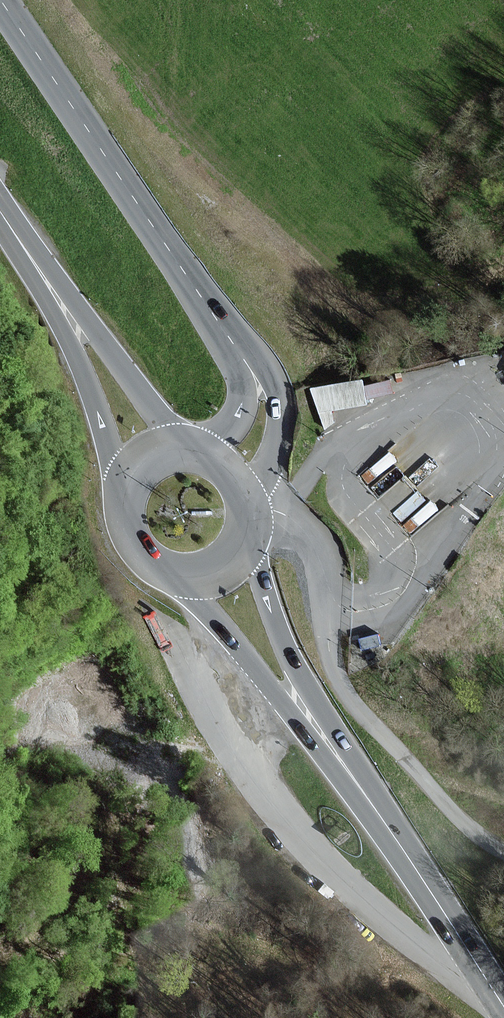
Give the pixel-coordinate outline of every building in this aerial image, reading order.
[(324,423),(339,420),(336,404),(371,397),(365,372),(315,382),(324,423)] [(369,378),(372,395),(396,390),(393,374),(369,378)] [(339,405),(341,416),(367,411),(365,400),(339,405)] [(411,521),(434,497),(405,469),(382,493),(411,521)]
